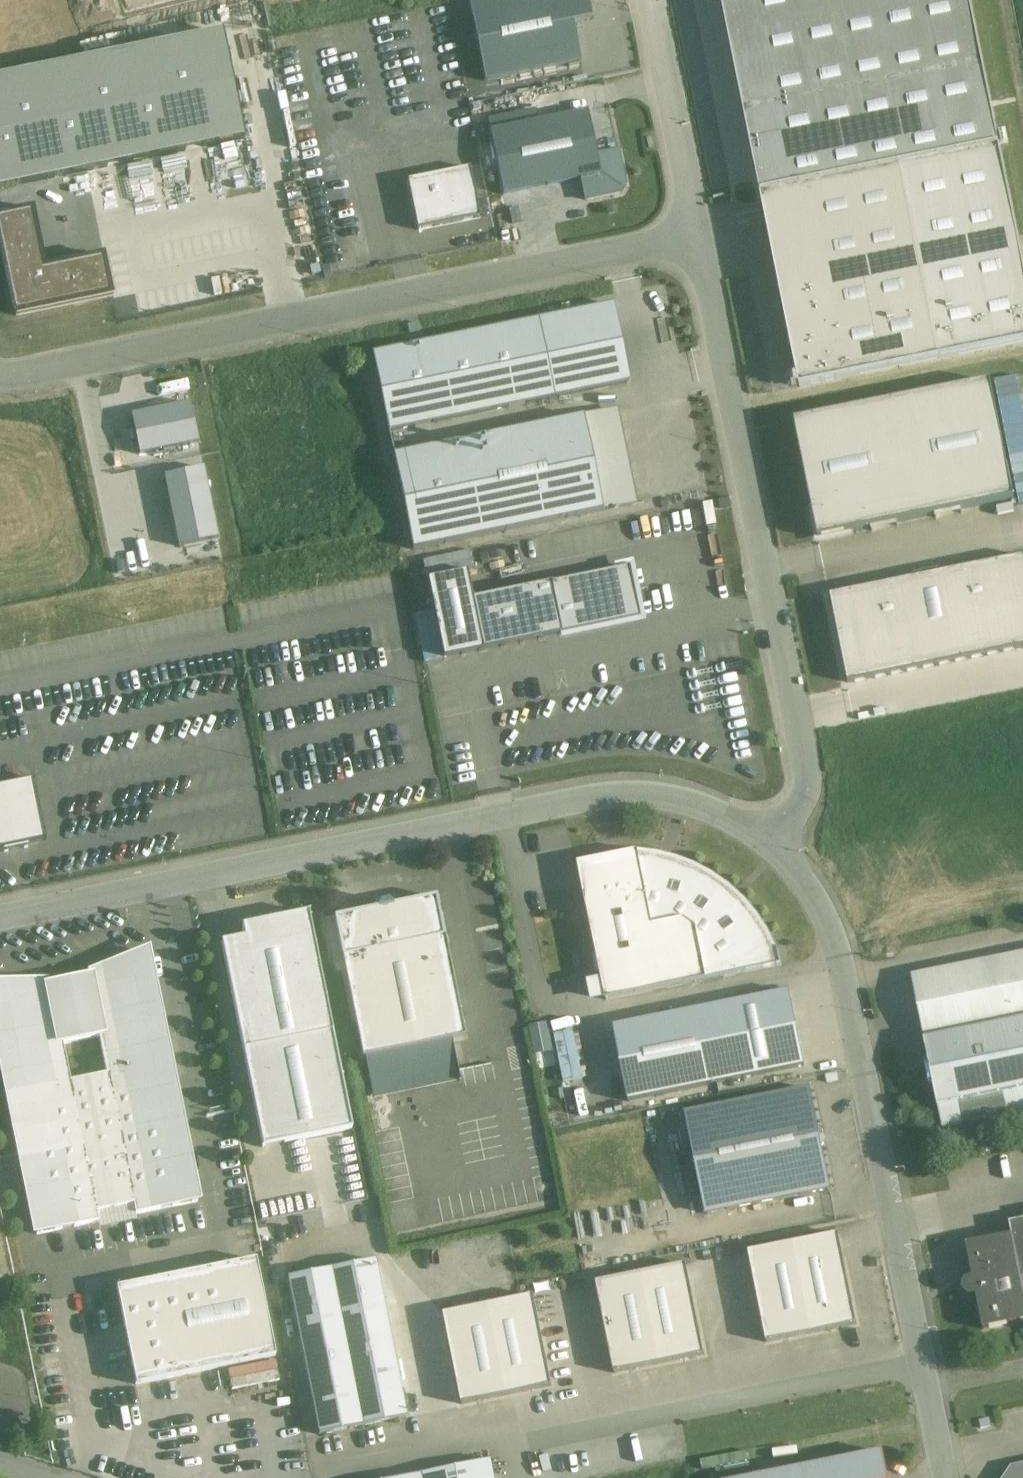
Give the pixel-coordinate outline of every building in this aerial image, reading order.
[(125,13),(178,0),(122,0),(125,13)] [(469,6),(485,82),(581,62),(573,24),(591,20),(587,0),(497,0),(469,6)] [(761,196),(998,147),(968,0),(722,0),(761,196)] [(0,80),(0,190),(244,140),(222,34),(0,80)] [(580,177),(585,201),(621,193),(626,185),(619,148),(596,153),(587,108),(487,128),(501,193),(580,177)] [(843,380),(942,359),(1022,342),(1022,263),(998,147),(901,167),(805,188),(761,196),(800,389),(843,380)] [(409,182),(419,232),(480,220),(470,169),(409,182)] [(0,218),(0,252),(14,317),(110,296),(102,258),(44,270),(32,211),(0,218)] [(552,393),(629,377),(612,300),(536,315),(552,393)] [(388,426),(552,393),(536,315),(373,348),(388,426)] [(991,383),(795,422),(819,540),(1015,500),(997,412),(991,383)] [(192,404),(130,417),(138,457),(200,444),(192,404)] [(416,544),(633,497),(613,405),(396,452),(416,544)] [(204,470),(164,477),(178,548),(218,540),(204,470)] [(828,589),(847,679),(1022,643),(1022,549),(828,589)] [(628,560),(470,593),(480,645),(639,612),(628,560)] [(0,787),(0,850),(46,841),(34,780),(0,787)] [(682,865),(639,856),(639,852),(578,865),(606,1001),(781,966),(778,950),(774,951),(752,914),(721,885),(682,865)] [(377,909),(333,917),(342,957),(340,958),(362,1059),(365,1058),(451,1039),(463,1037),(442,940),(445,939),(436,897),(394,906),(389,903),(380,904),(377,909)] [(309,912),(242,927),(244,938),(222,943),(264,1144),(354,1125),(309,912)] [(912,972),(923,1029),(1022,1009),(1022,950),(912,972)] [(88,975),(49,983),(0,985),(0,1053),(37,1234),(99,1222),(97,1212),(133,1204),(135,1214),(197,1202),(147,953),(88,975)] [(790,993),(617,1029),(632,1102),(805,1066),(790,993)] [(923,1032),(929,1061),(928,1062),(925,1067),(929,1083),(933,1086),(933,1087),(934,1087),(943,1129),(1022,1113),(1022,1013),(1001,1018),(923,1032)] [(549,1023),(530,1027),(535,1055),(554,1052),(549,1023)] [(575,1031),(555,1035),(564,1082),(584,1079),(575,1031)] [(365,1058),(374,1096),(460,1077),(451,1039),(365,1058)] [(815,1090),(681,1116),(701,1216),(834,1191),(815,1090)] [(415,1198),(390,1203),(397,1233),(421,1228),(415,1198)] [(1011,1224),(1013,1235),(968,1245),(974,1278),(971,1278),(968,1279),(966,1281),(964,1283),(963,1286),(963,1289),(964,1291),(966,1294),(969,1296),(972,1297),(974,1297),(978,1296),(985,1329),(1022,1322),(1022,1221),(1011,1224)] [(837,1235),(748,1255),(767,1344),(856,1324),(837,1235)] [(375,1260),(288,1277),(319,1435),(362,1426),(358,1406),(402,1398),(388,1329),(375,1260)] [(228,1367),(274,1357),(254,1262),(117,1291),(137,1386),(228,1367)] [(616,1374),(703,1355),(684,1269),(597,1287),(616,1374)] [(528,1298),(438,1318),(457,1405),(547,1386),(528,1298)] [(274,1357),(228,1367),(233,1392),(279,1382),(274,1357)] [(402,1398),(358,1406),(362,1426),(406,1418),(402,1398)] [(757,1477),(888,1477),(883,1453),(757,1477)] [(406,1477),(495,1477),(492,1461),(406,1477)] [(1014,1471),(1013,1467),(1011,1467),(1012,1471),(1010,1474),(1011,1474),(1008,1477),(1022,1477),(1022,1469),(1014,1471)]
